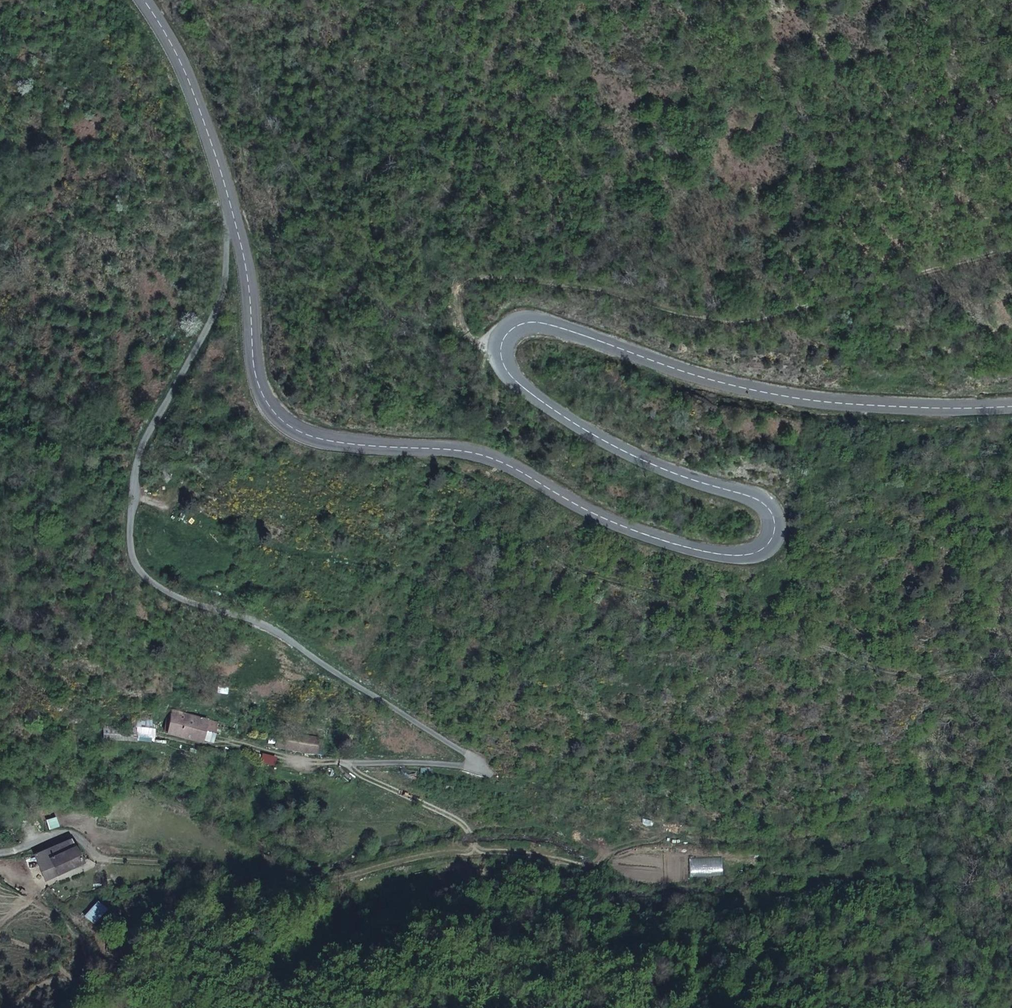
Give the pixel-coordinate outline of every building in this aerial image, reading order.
[(173,709),(167,730),(197,738),(201,739),(207,717),(182,711),(173,709)] [(88,861),(80,845),(42,863),(50,879),(88,861)]
